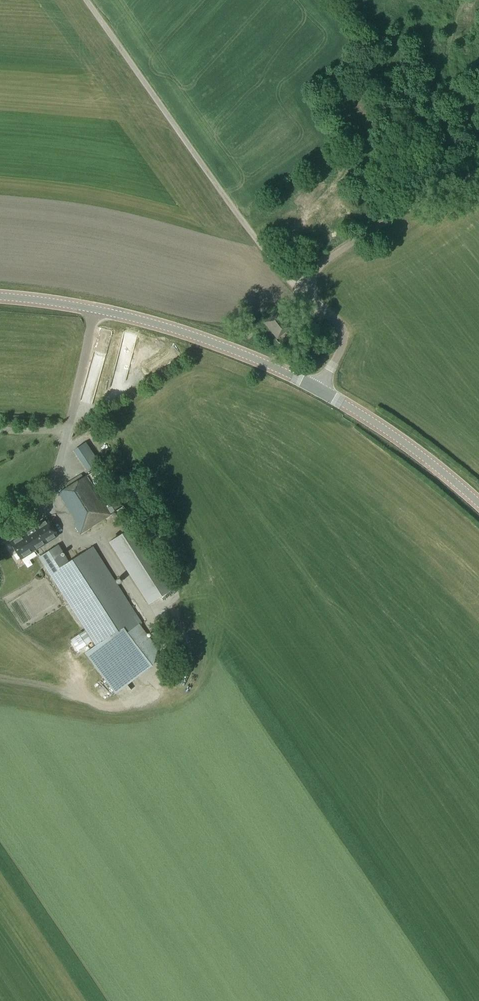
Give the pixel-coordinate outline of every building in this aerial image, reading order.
[(278,311),(264,323),(277,339),(291,327),(278,311)] [(85,444),(74,451),(87,470),(97,463),(85,444)] [(123,507),(97,467),(85,475),(110,515),(114,512),(123,507)] [(89,483),(84,476),(73,483),(78,490),(89,483)] [(70,495),(65,488),(58,493),(63,500),(70,495)] [(78,535),(109,515),(98,498),(91,503),(96,511),(77,523),(72,526),(78,535)] [(33,527),(10,542),(20,559),(57,536),(47,519),(40,523),(38,520),(31,524),(33,527)] [(135,526),(109,543),(148,605),(175,588),(135,526)] [(58,545),(39,557),(96,645),(84,654),(114,694),(152,665),(157,648),(139,624),(141,623),(92,546),(69,562),(58,545)] [(84,630),(69,640),(77,651),(91,641),(84,630)]
